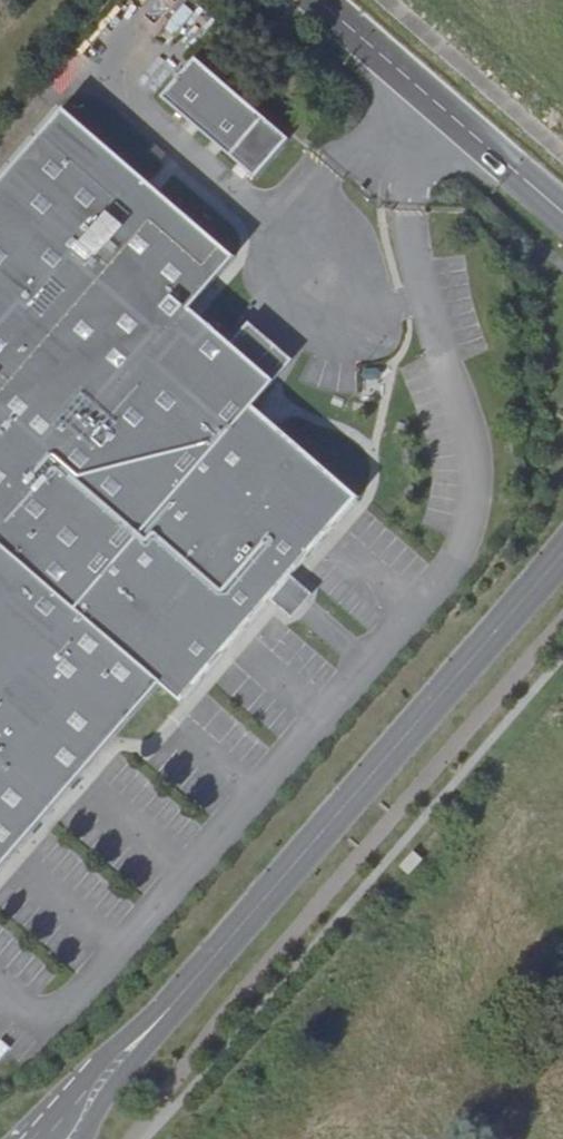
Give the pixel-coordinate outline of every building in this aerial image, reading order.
[(289,139),(195,57),(158,99),(252,181),(289,139)] [(63,108),(0,181),(0,869),(161,684),(182,701),(358,498),(252,406),(274,382),(189,309),(235,257),(63,108)]
